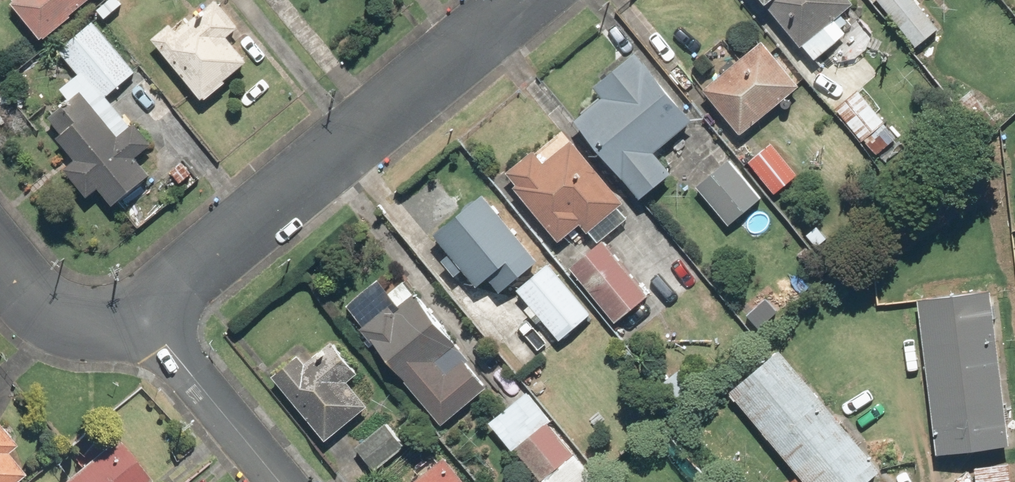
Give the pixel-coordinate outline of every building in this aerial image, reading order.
[(40,41),(90,0),(8,0),(7,1),(40,41)] [(170,22),(148,41),(200,104),(248,64),(228,40),(240,29),(216,0),(213,0),(177,30),(170,22)] [(763,8),(767,4),(802,46),(850,5),(846,0),(757,0),(763,8)] [(913,49),(938,29),(914,0),(873,0),(913,49)] [(48,57),(70,84),(78,77),(99,103),(135,73),(92,21),(48,57)] [(761,40),(699,91),(738,138),(800,87),(761,40)] [(588,88),(598,100),(569,125),(638,202),(672,172),(655,153),(692,120),(630,50),(588,88)] [(116,136),(76,90),(42,118),(57,136),(52,141),(70,162),(60,171),(84,200),(94,191),(110,210),(150,176),(135,158),(151,144),(132,122),(116,136)] [(857,92),(833,112),(864,148),(887,128),(857,92)] [(514,184),(509,188),(567,256),(590,236),(596,243),(625,219),(619,212),(626,206),(559,127),(505,173),(514,184)] [(768,142),(745,162),(774,196),(797,176),(768,142)] [(726,158),(693,186),(728,228),(761,200),(726,158)] [(433,236),(448,252),(439,259),(452,275),(461,268),(491,303),(538,262),(508,227),(523,214),(496,182),(433,236)] [(602,240),(568,269),(613,324),(648,296),(602,240)] [(513,290),(526,306),(522,309),(530,319),(535,315),(558,343),(579,325),(584,331),(595,322),(545,263),(513,290)] [(385,296),(390,302),(357,330),(439,426),(483,389),(460,361),(456,365),(445,353),(454,345),(401,282),(385,296)] [(987,288),(912,297),(932,458),(1007,448),(987,288)] [(298,353),(269,377),(323,442),(365,407),(346,385),(359,375),(332,343),(307,364),(298,353)] [(794,475),(787,481),(866,481),(882,468),(777,351),(724,398),(794,475)] [(592,477),(546,424),(551,419),(526,390),(486,424),(537,481),(586,481),(592,477)] [(384,424),(353,449),(372,472),(403,447),(384,424)] [(23,473),(4,451),(12,444),(0,430),(0,481),(13,481),(23,473)] [(115,438),(58,481),(149,481),(115,438)] [(443,456),(410,481),(463,481),(443,456)] [(973,469),(974,481),(1011,481),(1009,466),(973,469)]
